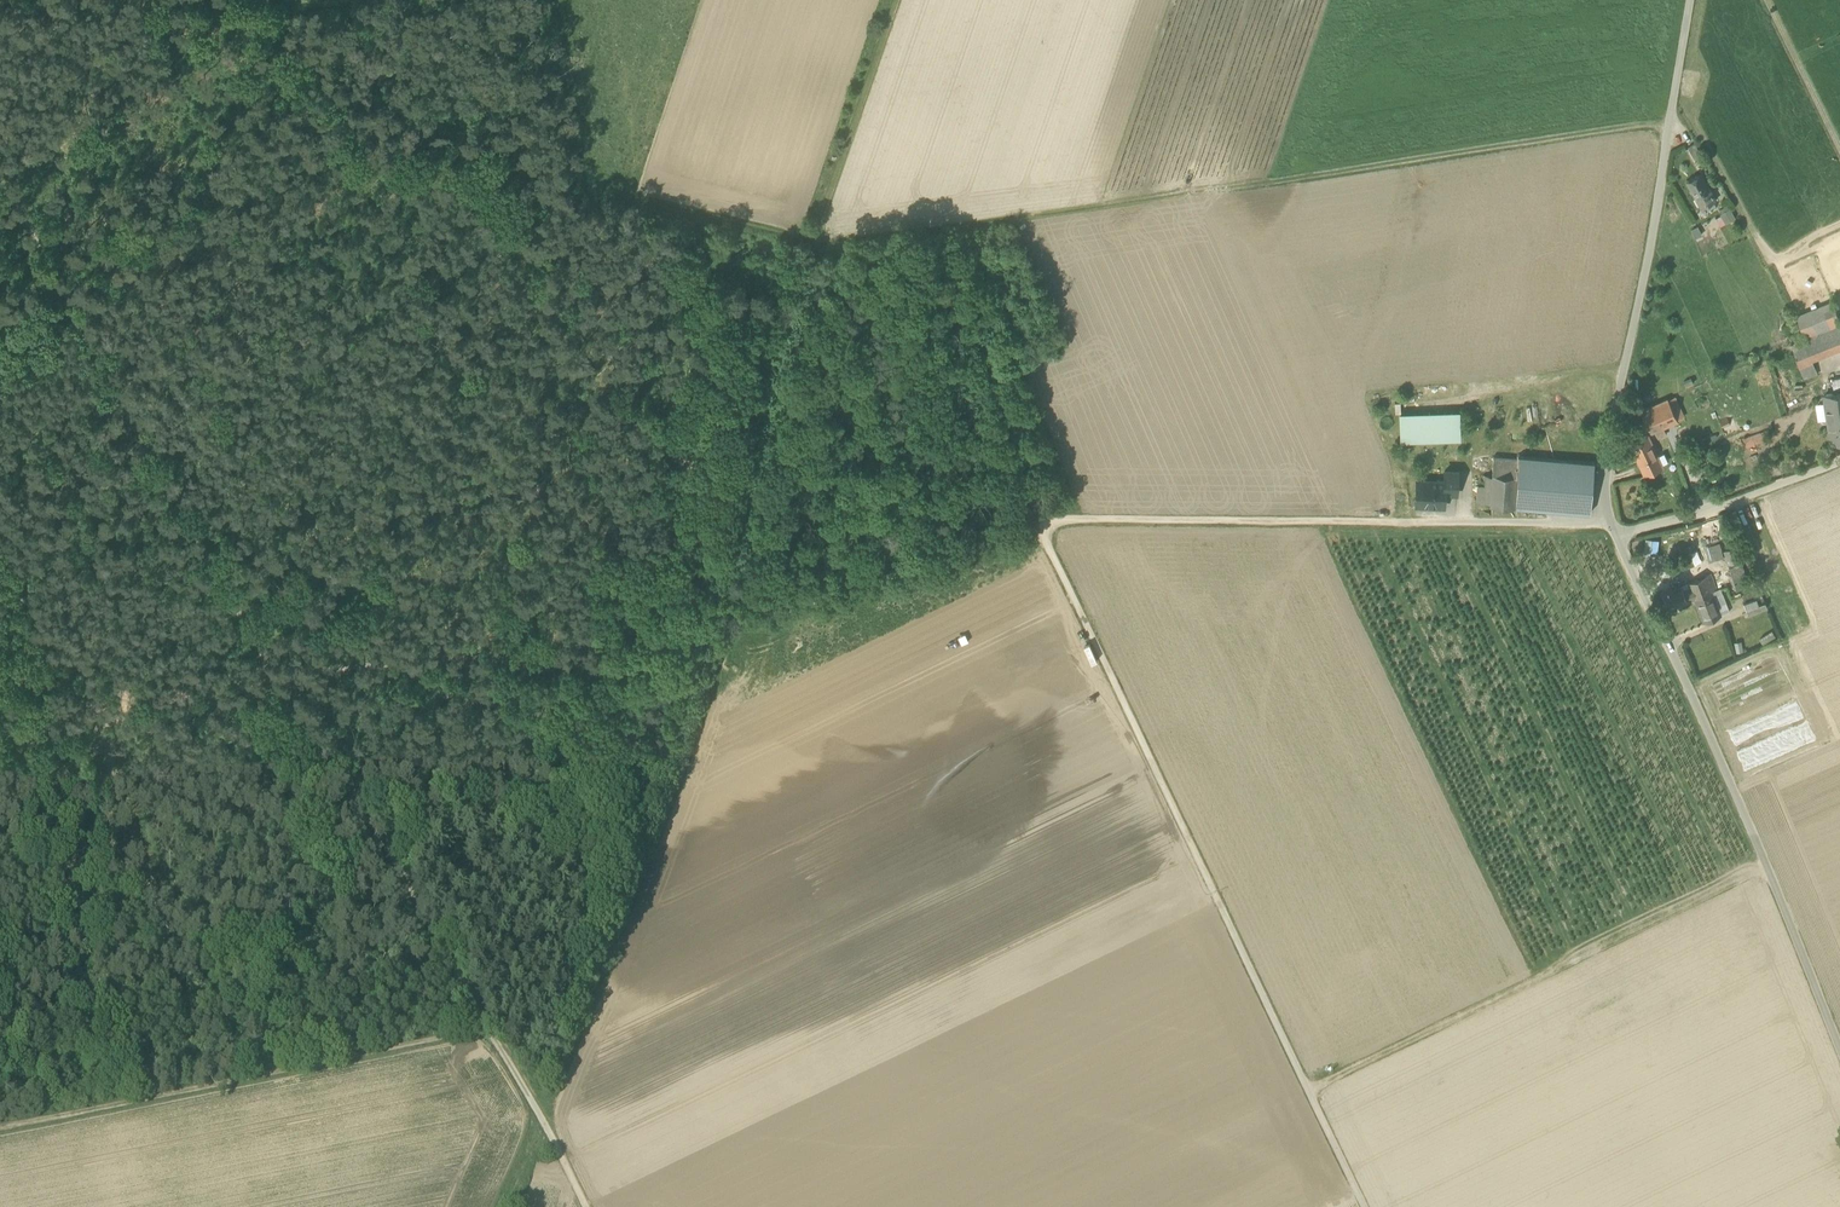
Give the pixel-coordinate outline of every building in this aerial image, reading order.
[(1686,147),(1694,161),(1702,156),(1695,142),(1686,147)] [(1687,180),(1702,207),(1715,200),(1701,173),(1687,180)] [(1715,215),(1719,224),(1734,217),(1730,208),(1715,215)] [(1793,305),(1797,316),(1818,308),(1814,297),(1793,305)] [(1806,339),(1839,325),(1839,316),(1834,302),(1818,308),(1797,316),(1806,339)] [(1786,328),(1792,340),(1801,335),(1794,323),(1786,328)] [(1804,340),(1810,353),(1812,360),(1839,349),(1839,325),(1806,339),(1804,340)] [(1790,345),(1796,358),(1810,353),(1804,340),(1790,345)] [(1812,360),(1810,353),(1796,358),(1804,379),(1818,374),(1812,360)] [(1831,442),(1839,440),(1839,392),(1824,395),(1825,402),(1828,420),(1831,442)] [(1675,396),(1667,400),(1676,419),(1684,416),(1675,396)] [(1667,435),(1663,427),(1677,421),(1676,419),(1667,400),(1639,413),(1650,433),(1655,431),(1659,438),(1667,435)] [(1828,420),(1825,402),(1816,404),(1818,421),(1828,420)] [(1459,439),(1459,412),(1400,413),(1401,440),(1459,439)] [(1743,438),(1745,445),(1769,438),(1766,430),(1743,438)] [(1647,434),(1629,442),(1645,476),(1662,468),(1647,434)] [(1492,474),(1516,475),(1518,458),(1517,458),(1493,456),(1492,474)] [(1514,508),(1590,514),(1594,462),(1517,456),(1517,458),(1518,458),(1516,475),(1514,507),(1514,508)] [(1444,493),(1456,494),(1457,472),(1444,472),(1444,482),(1445,482),(1444,493)] [(1490,505),(1492,476),(1478,474),(1475,511),(1492,512),(1493,506),(1490,505)] [(1493,506),(1514,507),(1516,475),(1492,474),(1492,476),(1490,505),(1493,506)] [(1416,505),(1444,506),(1444,493),(1445,482),(1444,482),(1430,482),(1428,484),(1418,484),(1418,481),(1417,481),(1416,505)] [(1659,541),(1651,540),(1650,553),(1657,554),(1659,541)] [(1705,548),(1709,561),(1724,557),(1719,543),(1705,548)] [(1723,551),(1728,566),(1740,562),(1735,547),(1723,551)] [(1690,554),(1694,566),(1702,564),(1697,551),(1690,554)] [(1730,570),(1737,591),(1750,586),(1743,565),(1730,570)] [(1690,587),(1694,598),(1703,595),(1711,592),(1715,590),(1709,577),(1706,579),(1705,576),(1688,583),(1690,587)] [(1688,582),(1681,585),(1683,590),(1690,587),(1688,583),(1688,582)] [(1694,598),(1690,587),(1683,590),(1681,585),(1662,592),(1669,609),(1694,599),(1694,598)] [(1720,588),(1715,590),(1711,592),(1721,616),(1730,612),(1720,588)] [(1703,595),(1694,598),(1694,599),(1696,604),(1703,623),(1721,616),(1711,592),(1703,595)] [(1743,602),(1746,609),(1759,605),(1756,598),(1743,602)] [(1765,602),(1759,605),(1746,609),(1748,615),(1767,608),(1765,602)] [(1760,638),(1763,644),(1775,636),(1772,631),(1760,638)] [(1734,643),(1736,653),(1743,652),(1741,642),(1734,643)]
